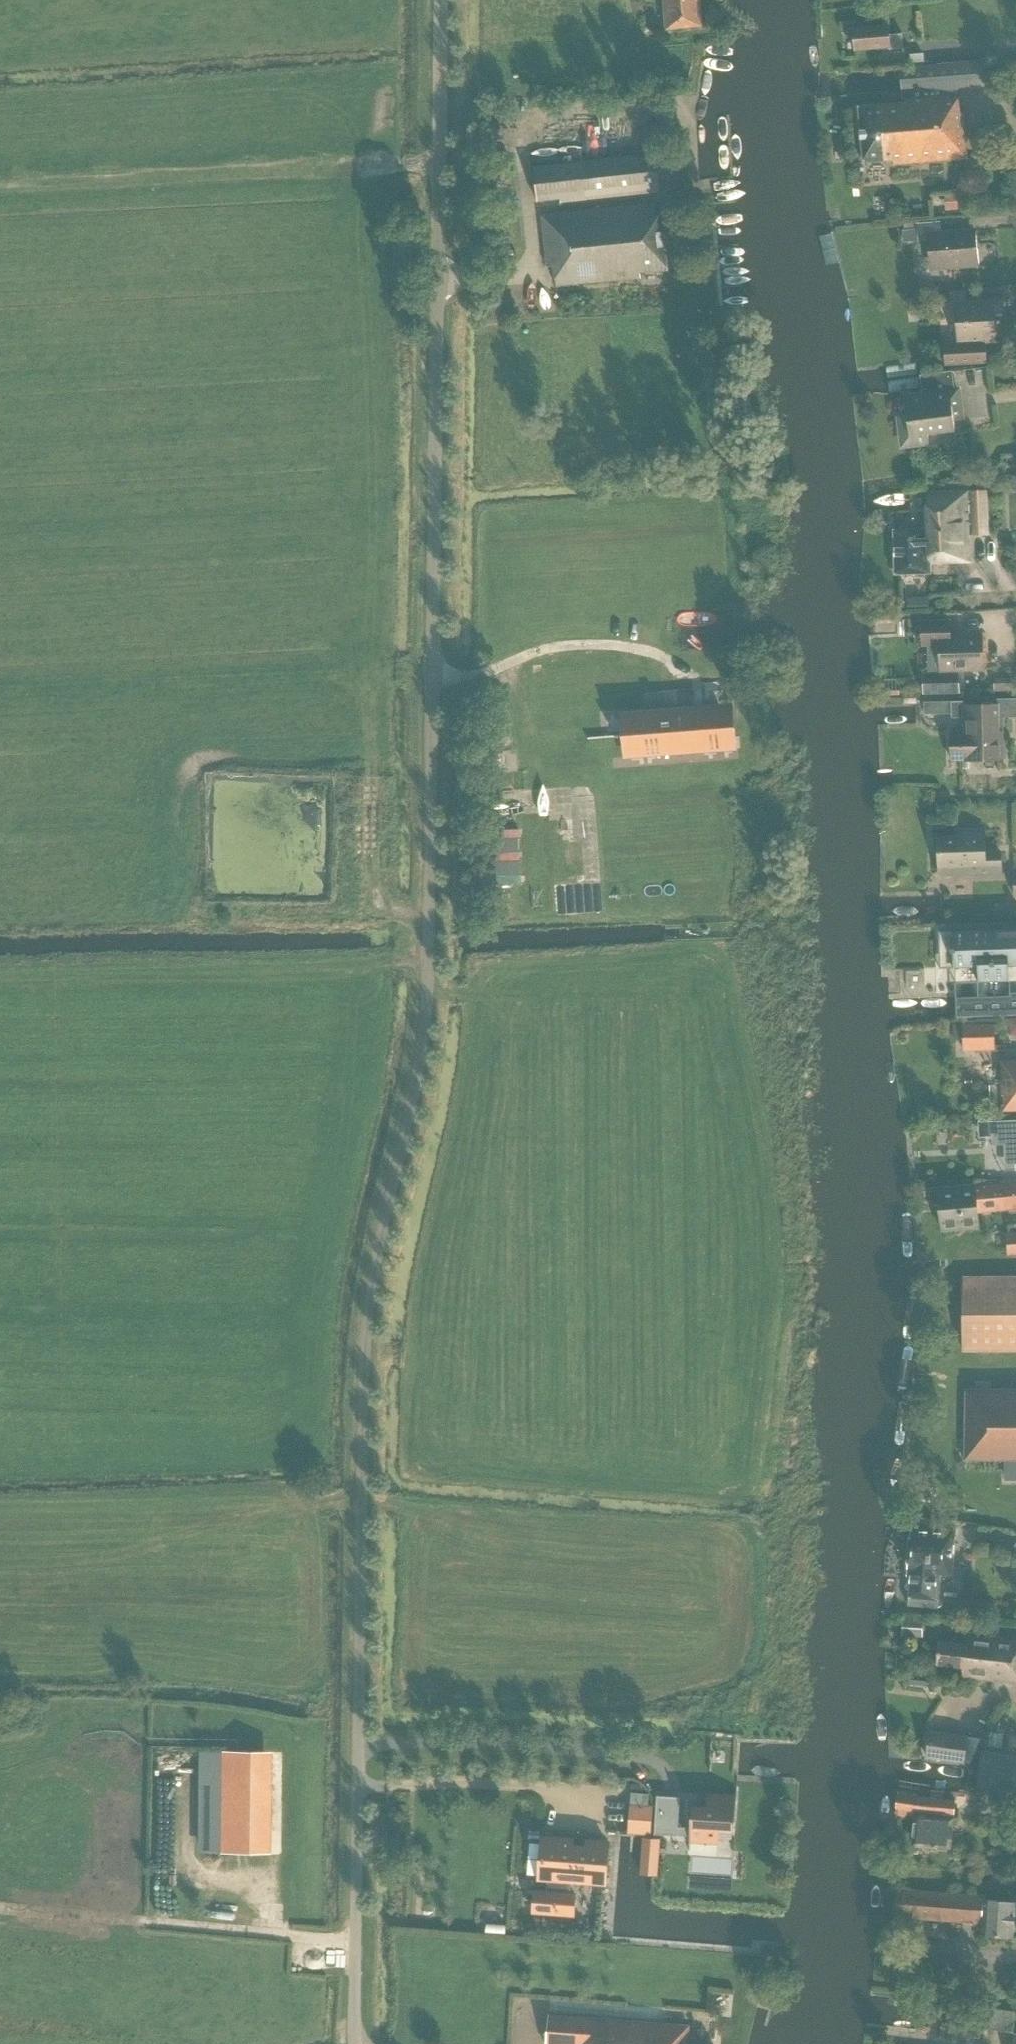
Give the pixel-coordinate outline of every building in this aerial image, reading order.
[(666,28),(701,25),(700,0),(664,0),(666,28)] [(889,49),(903,48),(902,33),(889,34),(888,25),(853,29),(855,50),(889,46),(889,49)] [(992,59),(901,66),(904,93),(957,88),(994,85),(992,59)] [(958,94),(903,99),(903,102),(859,106),(864,162),(892,160),(893,164),(966,158),(963,112),(959,112),(958,94)] [(661,192),(657,153),(534,166),(538,201),(560,198),(561,203),(661,192)] [(640,272),(668,270),(663,222),(655,222),(654,204),(542,215),(547,266),(554,266),(556,285),(641,277),(640,272)] [(975,264),(972,230),(942,233),(941,220),(916,222),(918,241),(929,240),(931,268),(975,264)] [(994,313),(1004,313),(1003,298),(967,300),(966,289),(948,290),(949,302),(956,302),(958,342),(944,343),(945,366),(987,363),(986,342),(996,342),(994,313)] [(952,370),(920,375),(922,394),(904,397),(906,415),(899,416),(902,446),(929,443),(928,432),(955,429),(954,421),(962,419),(958,390),(954,390),(952,370)] [(894,529),(895,573),(931,573),(930,562),(971,561),(970,534),(987,533),(986,490),(927,492),(928,528),(894,529)] [(983,669),(982,633),(950,634),(950,620),(921,621),(922,645),(940,644),(940,671),(983,669)] [(949,731),(950,760),(1003,759),(1002,731),(998,731),(998,704),(964,705),(964,700),(951,701),(931,701),(931,710),(951,709),(951,717),(964,716),(964,730),(949,731)] [(682,714),(628,717),(629,735),(663,733),(664,752),(704,750),(703,736),(720,735),(719,730),(723,730),(723,728),(719,728),(718,712),(694,713),(694,712),(682,712),(682,714)] [(986,849),(986,826),(953,827),(953,835),(937,835),(938,876),(1003,874),(1002,849),(986,849)] [(953,933),(955,967),(980,966),(981,981),(1010,980),(1010,965),(1015,965),(1015,931),(953,933)] [(1011,991),(1011,994),(956,996),(957,1016),(1015,1015),(1015,991),(1011,991)] [(963,1049),(995,1048),(994,1023),(962,1024),(963,1049)] [(1001,1060),(1003,1111),(1015,1110),(1015,1060),(1001,1060)] [(1012,1120),(1012,1119),(991,1120),(992,1145),(1003,1144),(1004,1169),(1015,1169),(1015,1120),(1012,1120)] [(1002,1182),(1002,1180),(937,1187),(941,1230),(979,1226),(978,1212),(1015,1208),(1015,1181),(1002,1182)] [(1007,1233),(1008,1254),(1015,1254),(1015,1232),(1007,1233)] [(963,1276),(963,1349),(1015,1349),(1015,1276),(963,1276)] [(965,1388),(965,1459),(1015,1459),(1015,1388),(965,1388)] [(951,1580),(955,1527),(911,1524),(906,1576),(910,1577),(908,1597),(938,1599),(940,1579),(951,1580)] [(921,1617),(903,1616),(902,1632),(920,1634),(921,1617)] [(961,1677),(977,1679),(983,1637),(972,1636),(971,1644),(939,1640),(936,1663),(963,1666),(961,1677)] [(983,1637),(977,1679),(994,1681),(994,1678),(1015,1681),(1015,1641),(983,1637)] [(968,1735),(929,1730),(925,1757),(970,1762),(980,1738),(968,1736),(968,1735)] [(1014,1754),(980,1750),(975,1792),(1010,1796),(1014,1754)] [(269,1754),(222,1754),(220,1855),(268,1856),(269,1754)] [(689,1835),(689,1850),(690,1850),(691,1835),(717,1837),(718,1830),(733,1831),(733,1820),(734,1820),(737,1786),(735,1786),(735,1801),(708,1799),(707,1806),(692,1805),(692,1816),(691,1816),(690,1828),(677,1827),(679,1798),(657,1796),(655,1833),(689,1835)] [(953,1817),(955,1800),(898,1793),(896,1813),(915,1816),(912,1844),(951,1848),(953,1817)] [(653,1806),(630,1804),(628,1832),(644,1834),(643,1837),(641,1873),(657,1875),(660,1839),(650,1838),(653,1806)] [(607,1843),(543,1838),(540,1877),(548,1878),(547,1892),(535,1891),(533,1911),(573,1914),(575,1894),(569,1894),(570,1880),(604,1882),(607,1843)] [(1013,1936),(1015,1902),(984,1899),(985,1894),(896,1888),(894,1916),(982,1923),(981,1934),(1013,1936)] [(1014,2010),(974,2006),(971,2027),(1011,2031),(1014,2010)] [(549,2014),(546,2043),(693,2043),(688,2043),(689,2025),(549,2014)]
